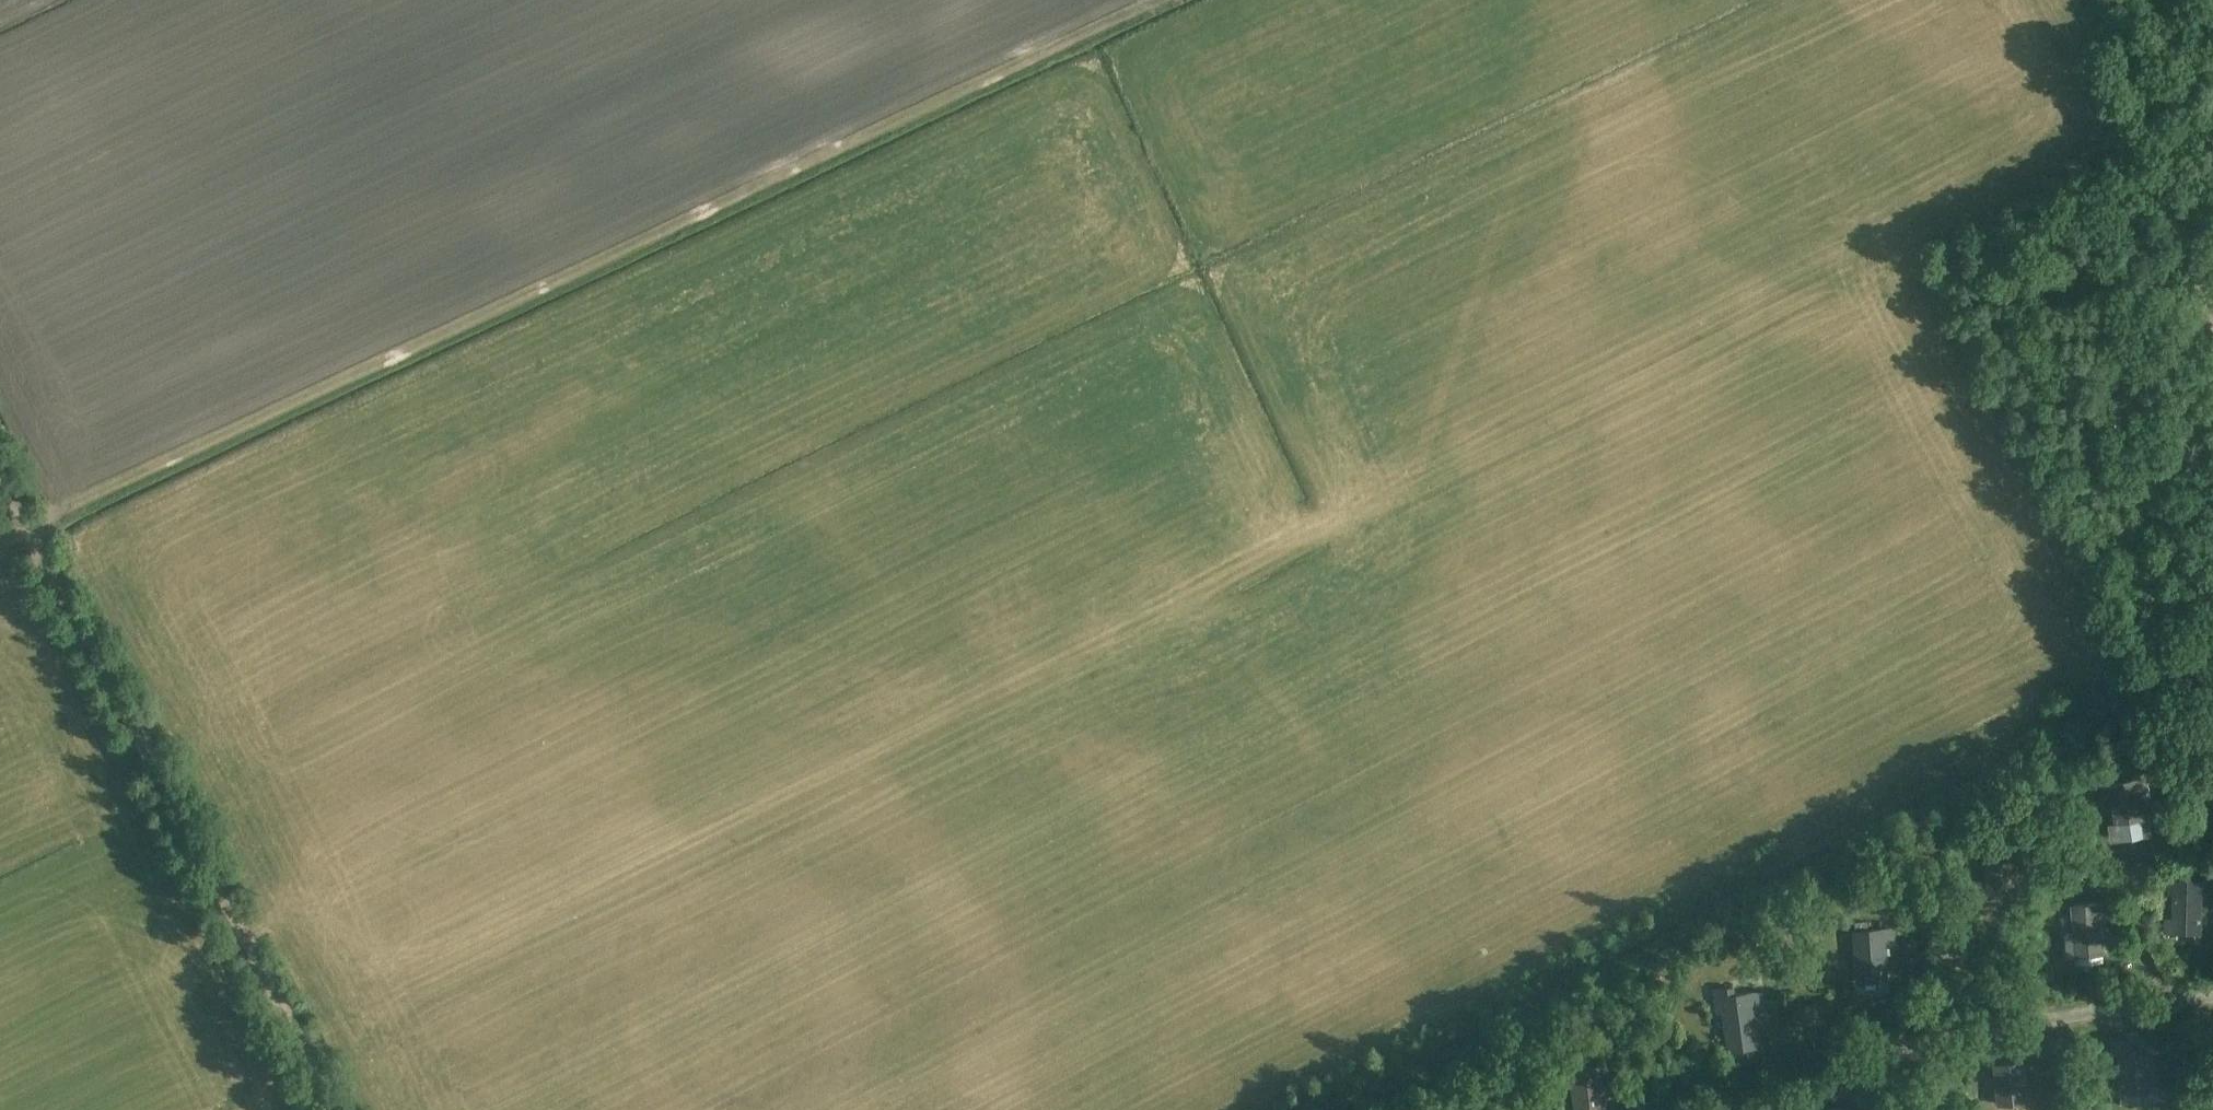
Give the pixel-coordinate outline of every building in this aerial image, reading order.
[(2117,822),(2145,817),(2139,779),(2111,783),(2117,822)] [(1989,885),(2017,881),(2013,842),(1985,846),(1989,885)] [(2200,931),(2201,893),(2174,892),(2173,930),(2200,931)] [(2075,955),(2103,952),(2099,902),(2071,904),(2072,917),(2075,955)] [(1886,981),(1885,967),(1883,941),(1894,941),(1893,928),(1854,930),(1857,969),(1857,983),(1886,981)] [(1726,1035),(1755,1031),(1749,993),(1721,996),(1726,1035)] [(2123,1092),(2152,1089),(2148,1050),(2134,1051),(2133,1037),(2112,1039),(2113,1053),(2120,1052),(2123,1092)] [(1998,1104),(2026,1101),(2022,1062),(1994,1065),(1998,1104)] [(1575,1108),(1604,1105),(1599,1066),(1570,1069),(1575,1108)]
